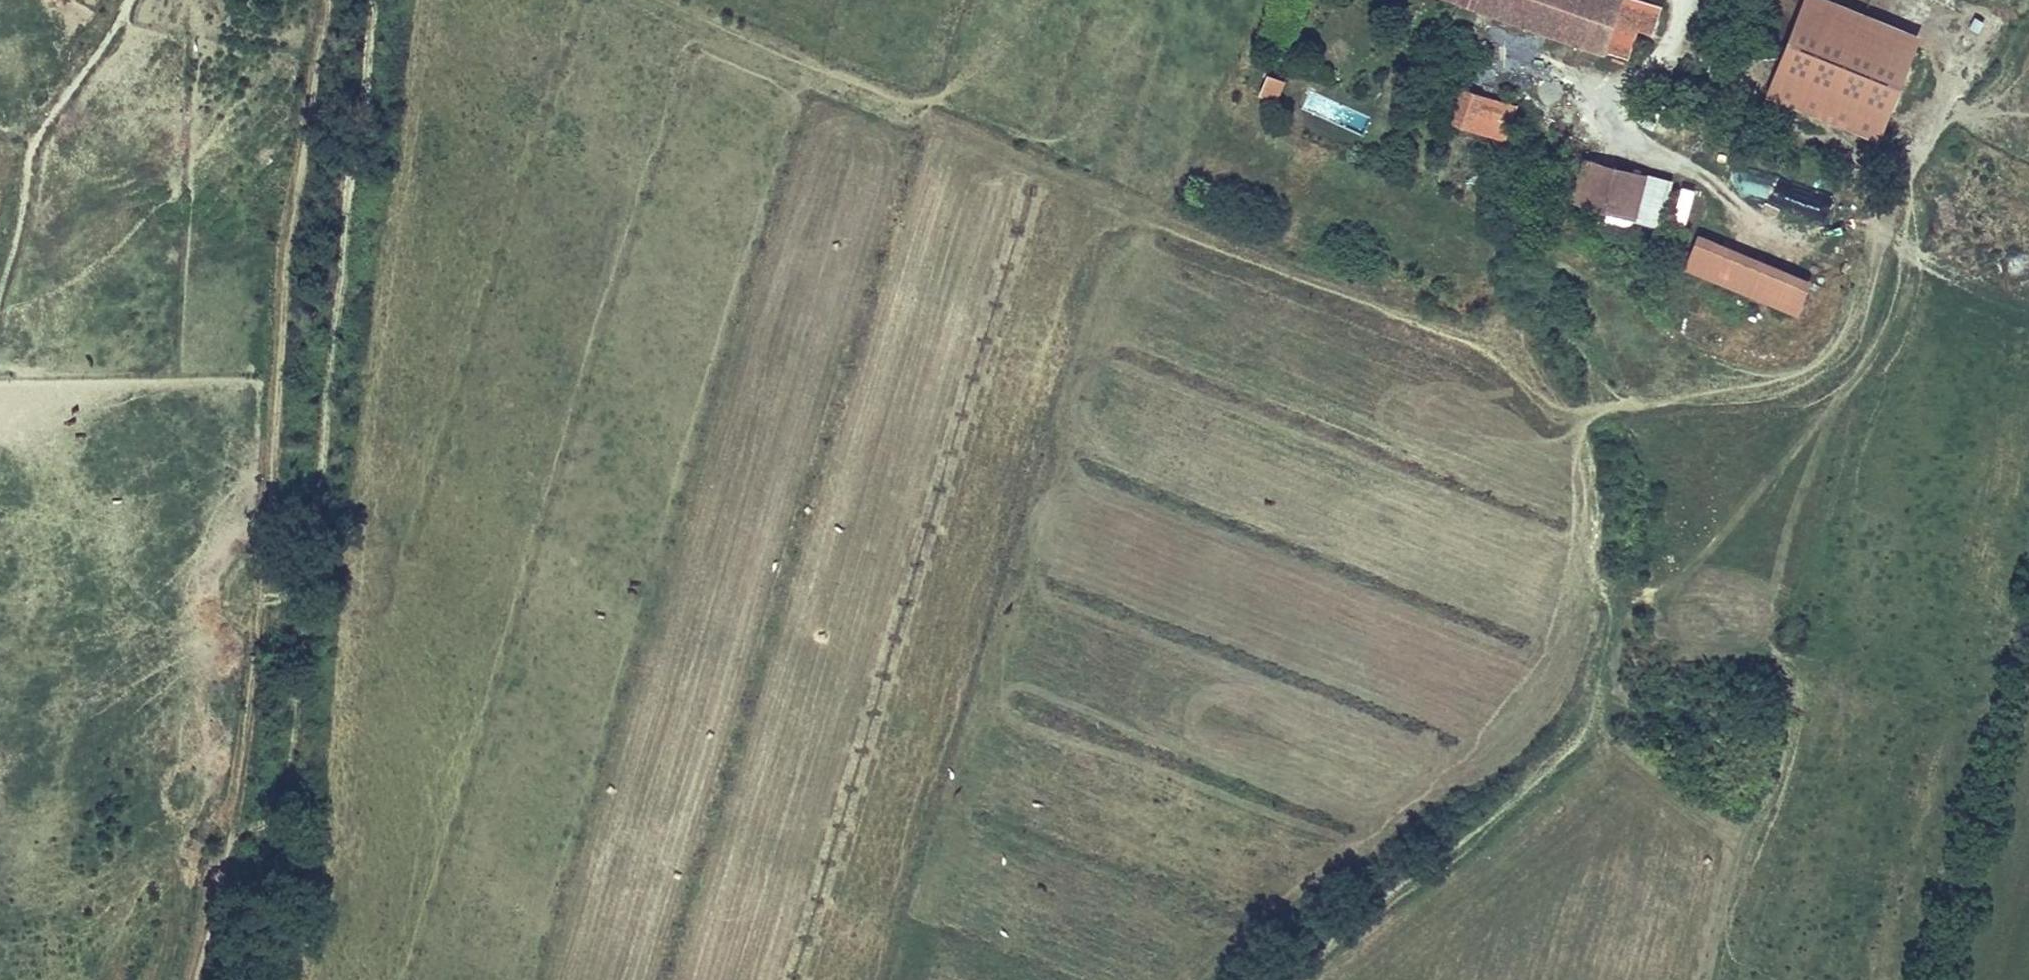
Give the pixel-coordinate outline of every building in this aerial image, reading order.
[(1603,49),(1620,0),(1457,0),(1603,49)] [(1622,55),(1639,5),(1626,0),(1620,0),(1603,49),(1622,55)] [(1639,5),(1652,9),(1655,0),(1626,0),(1639,5)] [(1919,28),(1845,0),(1799,0),(1763,92),(1878,136),(1919,28)] [(1276,101),(1284,81),(1270,75),(1261,95),(1276,101)] [(1455,122),(1487,134),(1499,102),(1467,90),(1455,122)] [(1671,177),(1580,154),(1569,200),(1660,222),(1671,177)] [(1744,195),(1800,213),(1809,187),(1753,168),(1744,195)] [(1681,188),(1671,222),(1684,226),(1694,191),(1681,188)] [(1797,311),(1811,276),(1695,230),(1681,264),(1797,311)]
